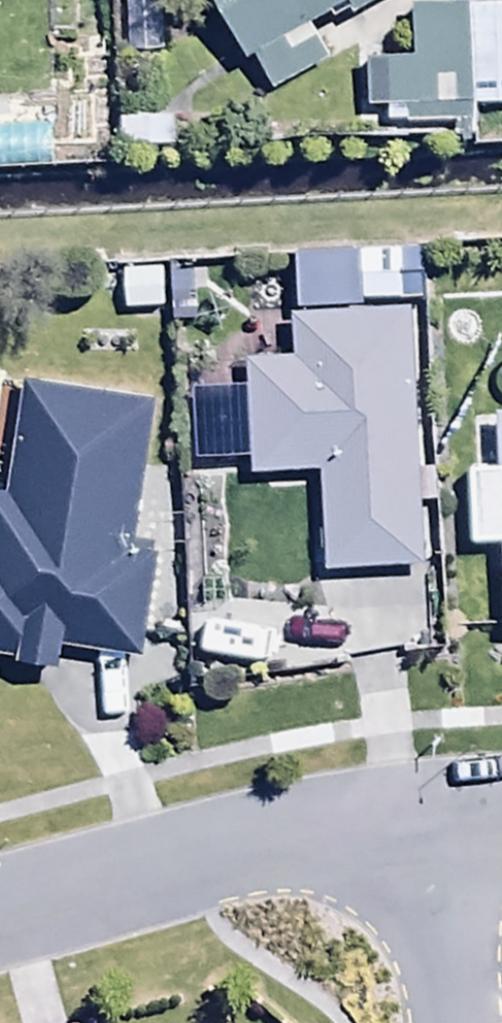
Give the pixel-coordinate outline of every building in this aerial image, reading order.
[(249,58),(256,54),(272,88),(333,60),(317,27),(374,0),(222,0),(249,58)] [(475,106),(501,106),(501,0),(465,0),(465,8),(472,8),(475,106)] [(472,8),(465,8),(417,8),(418,60),(370,61),(370,107),(389,106),(389,125),(476,124),(475,106),(472,8)] [(121,121),(121,150),(186,148),(186,119),(121,121)] [(294,261),(295,311),(361,309),(359,259),(294,261)] [(186,331),(205,337),(230,328),(241,304),(235,284),(219,271),(199,270),(183,278),(173,296),(175,317),(186,331)] [(165,271),(122,271),(122,314),(165,313),(165,271)] [(413,312),(243,318),(249,479),(320,476),(324,578),(423,574),(413,312)] [(152,404),(21,386),(7,496),(0,495),(0,665),(60,673),(63,648),(140,658),(153,561),(131,558),(152,404)] [(472,471),(474,543),(501,542),(501,415),(498,415),(499,471),(472,471)]
